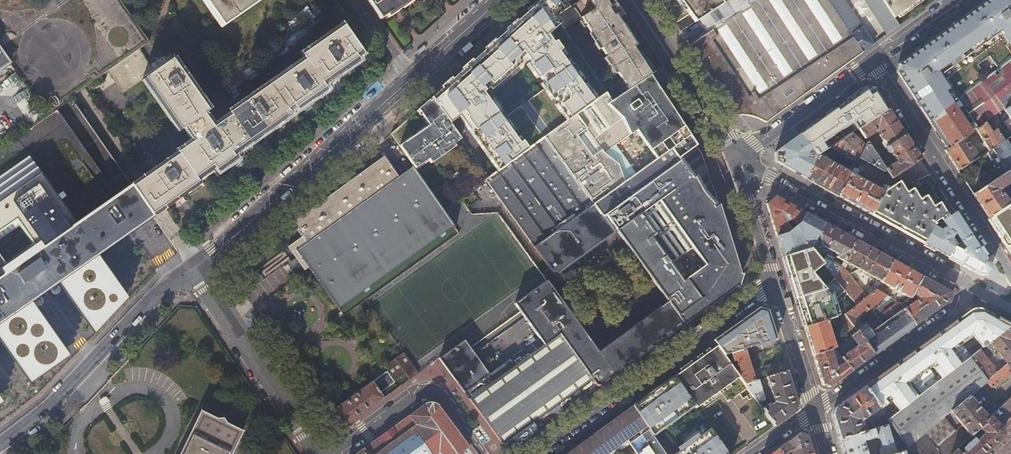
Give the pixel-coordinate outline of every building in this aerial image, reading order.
[(157,69),(141,47),(152,40),(123,0),(0,0),(0,70),(13,61),(49,112),(69,98),(105,73),(121,94),(143,79),(157,69)] [(258,0),(210,0),(226,22),(258,0)] [(380,17),(405,0),(368,0),(380,17)] [(431,98),(448,122),(458,114),(463,121),(464,120),(498,169),(524,151),(482,93),(524,55),(569,118),(594,100),(553,43),(554,42),(548,33),(560,23),(555,16),(559,14),(567,8),(563,4),(560,0),(540,0),(431,98)] [(555,16),(560,23),(564,29),(580,18),(628,89),(652,72),(615,16),(621,12),(613,0),(579,0),(567,8),(559,14),(555,16)] [(563,4),(567,8),(579,0),(570,0),(563,4)] [(674,23),(688,14),(694,22),(697,20),(721,5),(718,0),(658,0),(674,23)] [(688,45),(735,115),(743,115),(748,116),(752,117),(758,119),(765,123),(862,52),(828,0),(758,0),(706,34),(688,45)] [(697,20),(706,34),(758,0),(728,0),(721,5),(697,20)] [(862,52),(873,44),(843,0),(828,0),(862,52)] [(898,26),(893,18),(881,0),(863,0),(886,35),(898,26)] [(893,18),(897,15),(918,0),(881,0),(893,18)] [(897,15),(899,18),(921,2),(920,0),(918,0),(897,15)] [(998,69),(1010,61),(1010,60),(1010,0),(987,0),(900,63),(898,74),(928,121),(982,81),(986,78),(977,65),(988,56),(998,69)] [(688,14),(674,23),(680,32),(694,22),(688,14)] [(157,69),(143,79),(180,130),(184,127),(193,141),(175,154),(176,155),(132,186),(152,215),(195,184),(193,179),(211,166),(214,171),(232,158),(229,153),(288,112),(286,109),(293,105),(294,107),(325,86),(323,82),(358,57),(356,55),(363,49),(345,24),(304,52),(307,56),(231,110),(233,112),(216,125),(206,111),(211,108),(174,57),(157,69)] [(991,75),(986,78),(982,81),(1004,109),(1010,104),(1010,63),(1010,61),(998,69),(991,75)] [(696,142),(652,72),(628,89),(612,101),(606,92),(594,100),(569,118),(524,151),(498,169),(484,180),(532,244),(552,272),(614,229),(666,298),(596,349),(545,278),(511,304),(541,342),(556,330),(595,385),(737,284),(740,271),(701,158),(696,142)] [(982,81),(928,121),(946,149),(964,137),(970,133),(986,121),(989,120),(1003,110),(1004,109),(982,81)] [(846,101),(863,127),(888,110),(874,88),(866,86),(846,101)] [(431,98),(391,134),(395,139),(414,167),(416,170),(461,139),(448,122),(431,98)] [(800,134),(817,156),(817,155),(830,147),(851,134),(855,131),(859,129),(863,127),(846,101),(800,134)] [(888,110),(863,127),(859,129),(860,131),(865,138),(876,132),(874,130),(877,128),(881,134),(878,135),(881,140),(881,143),(882,144),(884,148),(904,135),(888,110)] [(989,151),(1003,141),(995,129),(990,132),(986,126),(988,125),(986,121),(970,133),(972,136),(977,133),(988,151),(989,151)] [(776,161),(805,178),(817,156),(800,134),(775,152),(776,161)] [(851,134),(830,147),(853,161),(852,164),(854,166),(858,158),(865,146),(851,134)] [(920,159),(904,135),(884,148),(887,152),(887,153),(890,154),(893,158),(896,157),(899,162),(897,163),(896,161),(895,162),(885,168),(885,169),(891,178),(920,159)] [(964,137),(946,149),(944,150),(957,170),(978,158),(970,146),(967,148),(964,145),(968,142),(964,137)] [(1005,140),(1003,141),(989,151),(995,160),(998,158),(1005,169),(1003,171),(1004,173),(1006,172),(1010,169),(1010,150),(1005,140)] [(867,142),(865,146),(858,158),(883,172),(885,169),(885,168),(878,158),(875,154),(872,150),(867,142)] [(875,154),(884,148),(882,144),(872,150),(875,154)] [(887,152),(884,148),(875,154),(878,158),(887,152)] [(817,156),(805,178),(838,196),(850,174),(817,155),(817,156)] [(152,215),(132,186),(78,224),(31,156),(0,178),(0,231),(16,220),(33,245),(7,264),(0,254),(0,339),(30,383),(71,355),(32,299),(58,281),(94,334),(130,296),(98,253),(152,215)] [(416,170),(414,167),(399,178),(384,157),(291,223),(301,237),(288,247),(295,258),(294,259),(300,269),(302,267),(304,270),(307,267),(343,316),(366,300),(459,232),(416,170)] [(850,174),(838,196),(871,214),(885,189),(886,187),(881,185),(879,189),(855,176),(857,171),(853,169),(850,174)] [(1006,172),(1004,173),(972,194),(988,218),(1008,205),(1001,194),(997,195),(995,192),(995,189),(998,190),(1010,182),(1010,185),(1010,180),(1006,172)] [(885,189),(871,214),(924,243),(933,227),(948,217),(938,203),(932,207),(925,195),(919,199),(912,189),(906,192),(899,181),(885,189)] [(800,219),(805,212),(775,195),(766,204),(776,235),(787,233),(791,229),(785,223),(790,219),(795,225),(799,221),(800,219)] [(1008,205),(988,218),(1000,237),(1010,252),(1010,254),(1010,203),(1008,205)] [(795,253),(810,248),(812,243),(824,222),(805,212),(800,219),(799,221),(795,225),(791,229),(787,233),(776,235),(782,256),(795,253)] [(960,242),(970,236),(955,212),(948,217),(933,227),(924,243),(948,256),(953,247),(954,246),(960,242)] [(785,223),(791,229),(795,225),(790,219),(785,223)] [(844,261),(855,240),(824,222),(812,243),(820,248),(821,246),(837,254),(836,257),(844,261)] [(953,247),(948,256),(979,274),(980,273),(982,274),(983,274),(985,273),(987,272),(988,270),(988,267),(987,264),(988,264),(970,236),(960,242),(964,248),(961,251),(953,247)] [(845,291),(857,305),(867,296),(845,269),(848,263),(876,279),(872,287),(867,291),(870,294),(876,289),(892,260),(855,240),(844,261),(841,266),(834,278),(835,279),(845,291)] [(795,253),(782,256),(804,328),(826,321),(837,317),(832,303),(845,291),(835,279),(824,288),(812,274),(823,264),(822,263),(810,248),(795,253)] [(823,264),(834,278),(841,266),(825,258),(822,263),(823,264)] [(876,289),(884,294),(887,289),(882,286),(884,283),(894,288),(895,285),(897,286),(896,289),(898,290),(897,291),(910,297),(911,295),(912,293),(922,276),(892,260),(876,289)] [(903,308),(915,324),(950,299),(950,292),(922,276),(912,293),(917,296),(917,299),(906,307),(903,302),(901,304),(903,308)] [(856,330),(856,331),(862,326),(862,324),(859,320),(857,320),(882,298),(883,298),(886,301),(890,297),(884,294),(876,289),(870,294),(867,296),(857,305),(845,315),(856,330)] [(777,339),(769,312),(766,314),(768,320),(761,324),(756,317),(759,307),(714,340),(718,345),(725,356),(731,354),(745,349),(777,339)] [(856,331),(857,331),(874,355),(885,347),(915,324),(903,308),(871,331),(869,333),(863,325),(862,326),(856,331)] [(1010,326),(980,309),(972,308),(863,386),(879,408),(888,419),(1010,326)] [(838,317),(851,335),(857,331),(856,331),(856,330),(845,315),(838,317)] [(813,355),(834,348),(826,321),(804,328),(813,355)] [(888,419),(913,453),(950,453),(955,449),(979,428),(988,419),(968,396),(983,383),(984,384),(986,382),(991,386),(994,387),(996,389),(1007,380),(1006,377),(1010,373),(1010,326),(888,419)] [(519,440),(595,385),(556,330),(541,342),(491,379),(465,398),(499,443),(519,440)] [(851,335),(850,336),(857,346),(848,353),(847,352),(843,356),(841,353),(839,355),(851,371),(874,355),(857,331),(851,335)] [(491,379),(464,341),(439,359),(465,398),(491,379)] [(725,356),(718,345),(711,350),(685,368),(682,371),(674,376),(692,402),(694,405),(696,408),(705,402),(731,383),(740,376),(736,371),(725,356)] [(685,368),(711,350),(709,347),(680,368),(682,371),(685,368)] [(813,355),(822,385),(829,387),(851,371),(839,355),(834,348),(813,355)] [(756,381),(745,349),(731,354),(734,362),(736,361),(739,370),(736,371),(740,376),(746,384),(756,381)] [(405,374),(409,380),(418,374),(403,354),(384,367),(395,382),(405,374)] [(787,371),(784,360),(764,367),(767,377),(787,371)] [(787,371),(767,377),(775,402),(770,405),(769,404),(765,407),(763,408),(775,425),(795,411),(798,404),(787,371)] [(385,373),(372,382),(380,393),(393,384),(385,373)] [(692,402),(674,376),(633,406),(651,432),(664,423),(666,426),(683,414),(681,411),(692,402)] [(759,380),(756,381),(746,384),(759,402),(761,401),(765,400),(759,380)] [(332,425),(342,429),(384,399),(380,393),(372,382),(326,416),(332,425)] [(733,385),(731,383),(705,402),(707,404),(733,385)] [(831,415),(839,439),(863,432),(860,421),(863,419),(865,421),(868,418),(872,423),(878,418),(874,412),(879,408),(863,386),(834,408),(831,415)] [(988,419),(979,428),(984,433),(976,441),(974,439),(971,442),(970,441),(969,441),(965,445),(965,446),(966,447),(963,450),(964,452),(962,453),(959,453),(955,449),(950,453),(983,453),(1002,436),(1003,431),(997,425),(1010,414),(1010,398),(988,419)] [(694,405),(692,402),(681,411),(683,414),(694,405)] [(468,448),(438,408),(434,405),(433,404),(430,404),(429,404),(426,405),(358,453),(379,453),(418,427),(437,453),(460,453),(468,448)] [(250,424),(237,417),(233,411),(226,412),(213,406),(191,453),(237,453),(250,424)] [(630,438),(640,453),(666,453),(653,435),(651,432),(633,406),(567,453),(607,453),(630,438)] [(699,425),(705,421),(701,415),(695,419),(699,425)] [(932,449),(954,430),(941,415),(920,432),(932,449)] [(664,423),(651,432),(653,435),(666,426),(664,423)] [(844,453),(871,453),(869,447),(865,448),(863,441),(874,437),(879,440),(881,445),(878,450),(880,453),(893,453),(895,453),(891,439),(893,438),(892,435),(890,436),(886,424),(863,432),(839,439),(844,453)] [(418,427),(379,453),(437,453),(418,427)] [(701,439),(713,431),(711,429),(700,437),(701,439)] [(713,431),(701,439),(700,437),(698,435),(681,447),(682,450),(684,452),(682,453),(729,453),(713,431)] [(813,453),(807,435),(800,433),(778,448),(783,453),(786,453),(790,451),(791,453),(811,453),(813,453)]
